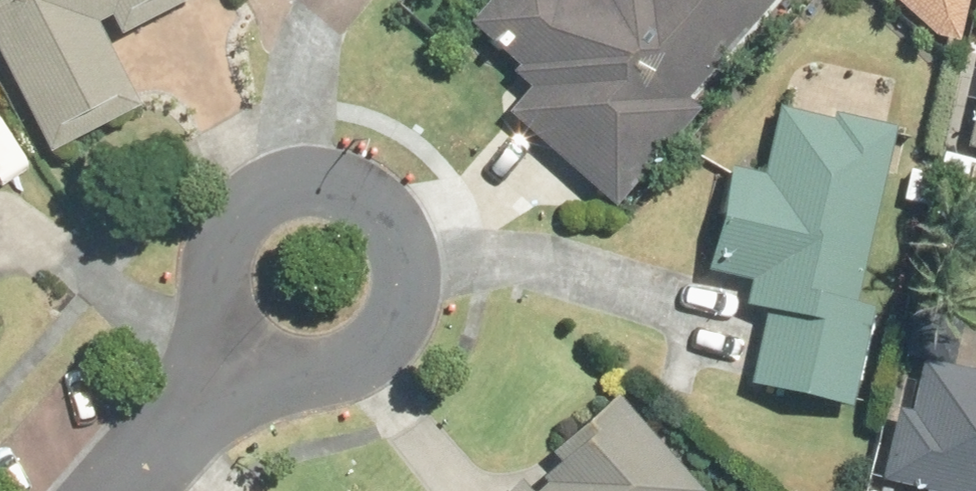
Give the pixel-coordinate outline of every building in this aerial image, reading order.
[(36,157),(133,107),(89,23),(102,16),(112,36),(183,0),(0,0),(0,86),(36,157)] [(609,206),(767,0),(486,0),(465,24),(510,61),(500,73),(517,88),(498,112),(609,206)] [(922,36),(943,41),(953,0),(885,0),(922,36)] [(964,141),(975,143),(975,88),(964,141)] [(759,311),(743,382),(841,404),(864,305),(848,301),(887,125),(821,110),(819,119),(767,107),(750,180),(723,174),(701,272),(742,281),(736,306),(759,311)] [(871,476),(937,490),(975,490),(975,376),(912,360),(898,411),(886,411),(871,476)] [(604,401),(546,454),(552,461),(532,478),(537,484),(530,490),(686,490),(604,401)] [(511,478),(497,490),(524,490),(511,478)]
